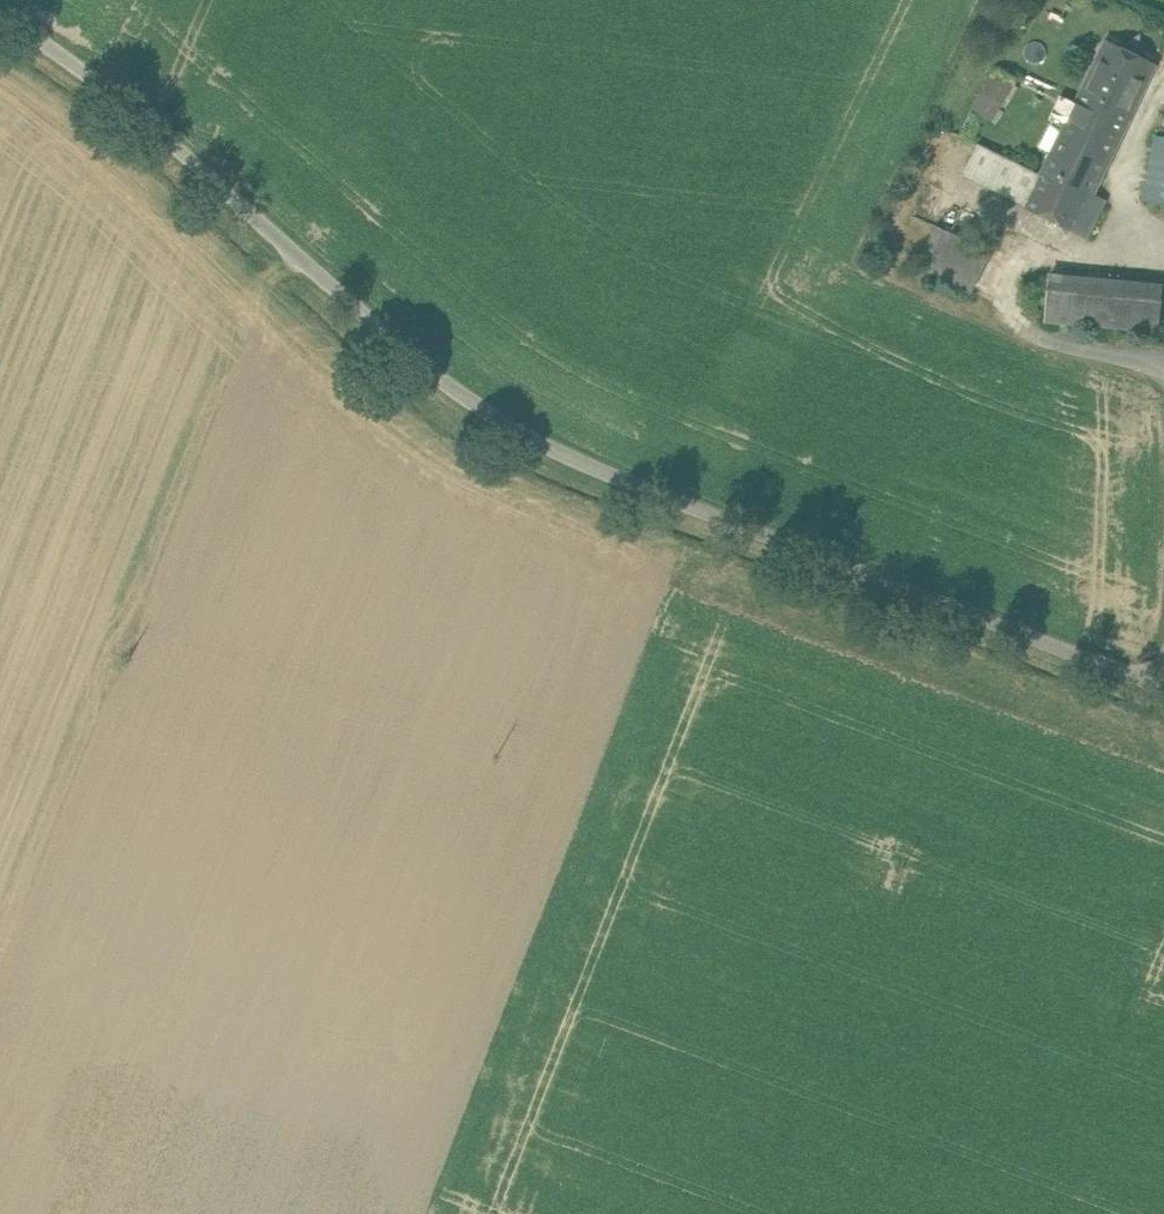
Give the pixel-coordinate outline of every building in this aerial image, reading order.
[(1155,63),(1108,41),(1070,120),(1117,141),(1155,63)] [(999,66),(973,109),(991,120),(1018,77),(999,66)] [(1070,120),(1043,177),(978,145),(963,175),(1028,207),(1027,208),(1087,238),(1106,199),(1093,193),(1117,141),(1070,120)] [(1156,135),(1144,200),(1163,204),(1163,136),(1156,135)] [(937,225),(917,266),(972,293),(992,252),(937,225)] [(1163,287),(1049,277),(1045,319),(1160,330),(1163,287)]
